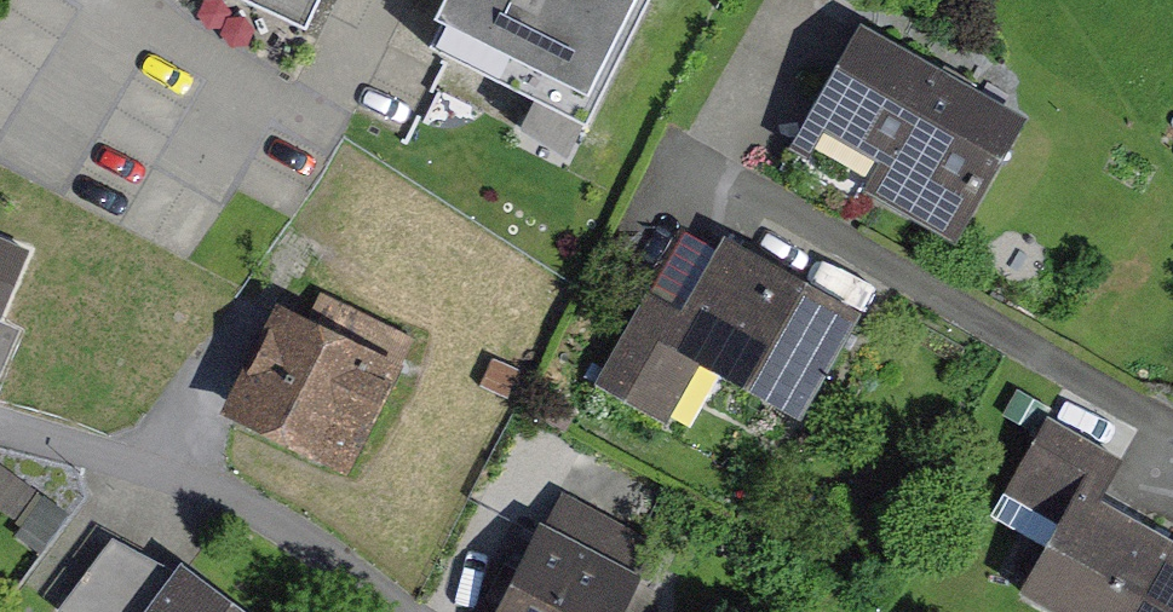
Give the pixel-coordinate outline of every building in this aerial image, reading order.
[(328,25),(339,0),(281,0),(328,25)] [(447,39),(602,115),(659,0),(465,0),(447,39)] [(1041,113),(876,20),(804,145),(970,238),(1041,113)] [(0,201),(0,332),(114,391),(168,289),(0,201)] [(738,241),(702,313),(660,293),(615,384),(689,420),(718,360),(815,407),(866,304),(738,241)] [(398,360),(293,312),(248,410),(354,457),(398,360)] [(1098,492),(1040,591),(1076,611),(1172,611),(1172,536),(1098,492)] [(555,519),(515,611),(618,611),(642,557),(555,519)] [(126,534),(77,594),(99,611),(263,611),(193,556),(178,575),(126,534)]
